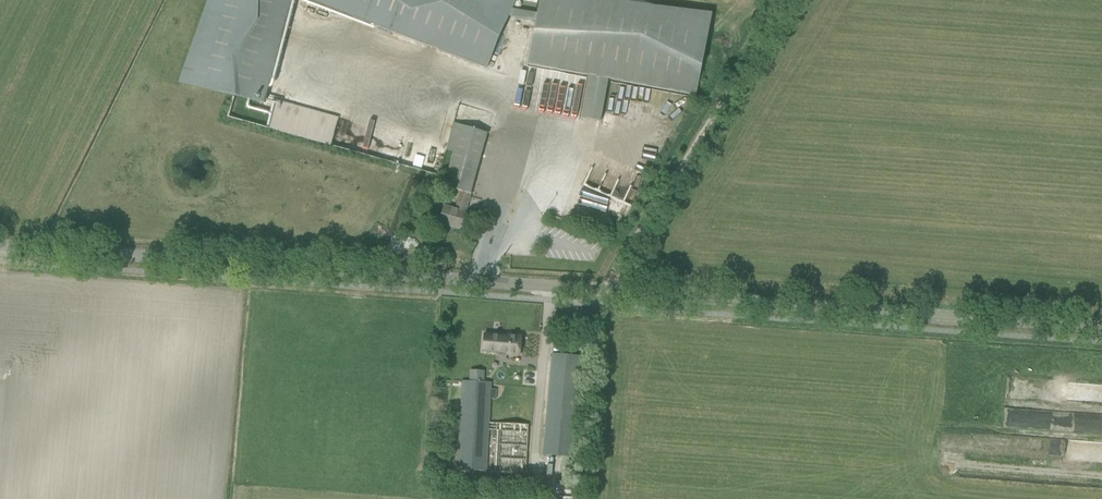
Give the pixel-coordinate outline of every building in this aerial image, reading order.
[(292,0),(212,0),(191,83),(265,102),(292,0)] [(535,22),(539,0),(308,0),(487,69),(509,11),(535,22)] [(582,117),(600,121),(608,79),(696,95),(710,18),(615,0),(540,0),(528,64),(589,75),(582,117)] [(663,102),(665,93),(622,83),(619,95),(617,95),(615,108),(636,113),(639,97),(663,102)] [(513,103),(527,106),(530,91),(516,88),(513,103)] [(331,144),(338,115),(274,99),(267,128),(331,144)] [(461,229),(464,217),(488,133),(461,125),(454,124),(447,150),(453,151),(448,169),(444,186),(443,187),(461,192),(456,211),(444,207),(443,212),(440,222),(461,229)] [(624,215),(642,179),(630,173),(624,185),(622,184),(610,208),(624,215)] [(597,223),(606,204),(577,191),(568,211),(597,223)] [(484,333),(483,351),(496,352),(497,347),(508,348),(507,353),(507,354),(519,355),(521,336),(509,334),(509,336),(484,333)] [(553,353),(543,454),(574,458),(584,356),(553,353)] [(462,380),(457,469),(486,471),(489,429),(489,423),(490,399),(491,389),(491,382),(483,381),(480,381),(480,380),(478,380),(478,381),(470,381),(462,380)] [(496,430),(494,472),(526,474),(528,424),(490,423),(489,429),(496,430)]
